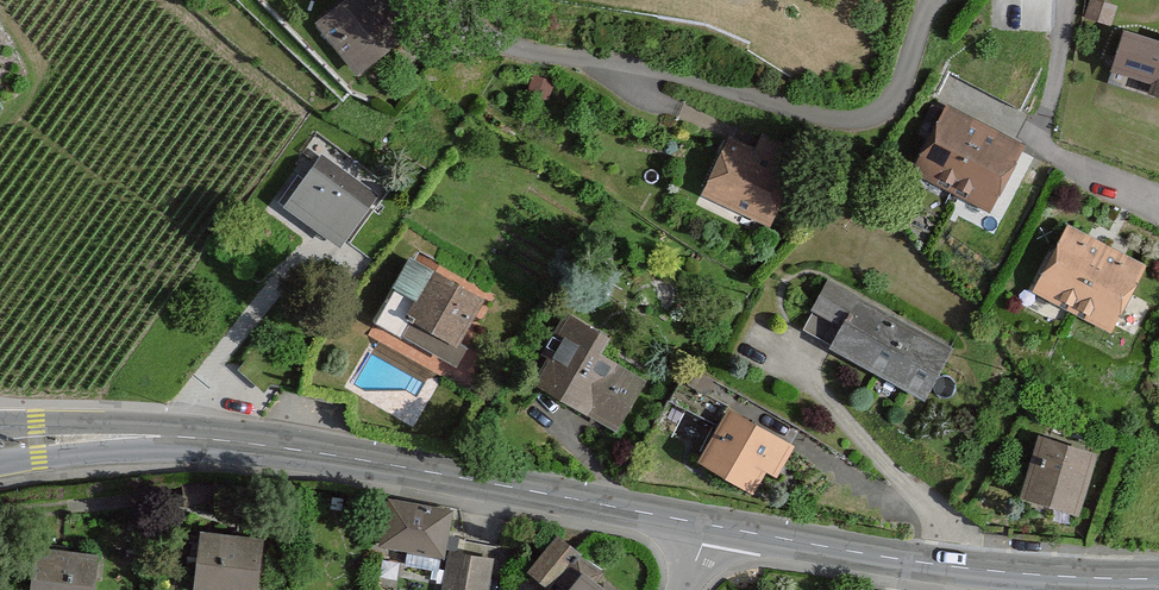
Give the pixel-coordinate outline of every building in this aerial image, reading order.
[(321,37),(364,89),(413,48),(373,0),(365,0),(321,37)] [(1158,47),(1141,105),(1158,110),(1158,48),(1158,47)] [(1028,157),(949,118),(915,187),(995,225),(1028,157)] [(802,176),(730,148),(705,211),(776,239),(802,176)] [(379,202),(320,164),(285,217),(343,256),(379,202)] [(1151,275),(1067,237),(1035,307),(1119,345),(1151,275)] [(489,314),(436,286),(403,349),(456,377),(489,314)] [(951,349),(831,286),(810,326),(838,340),(833,349),(925,397),(951,349)] [(614,348),(569,325),(531,397),(619,442),(647,388),(604,366),(614,348)] [(790,448),(731,414),(702,463),(751,491),(764,469),(774,475),(790,448)] [(1093,455),(1042,440),(1025,498),(1076,513),(1093,455)] [(451,516),(388,506),(381,554),(444,564),(451,516)] [(451,547),(495,552),(496,541),(452,537),(451,547)] [(202,543),(198,589),(258,589),(262,548),(202,543)] [(448,559),(444,589),(487,589),(491,565),(448,559)] [(37,561),(35,589),(95,589),(97,565),(37,561)]
